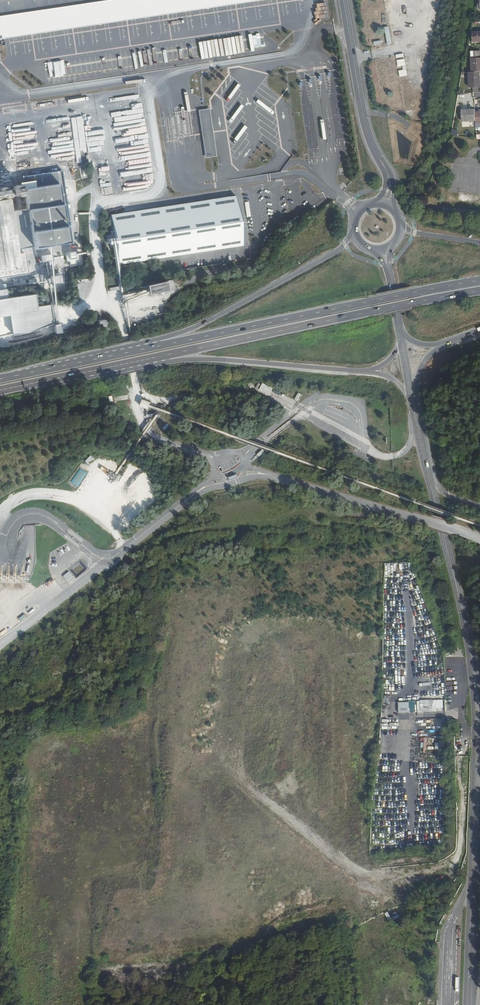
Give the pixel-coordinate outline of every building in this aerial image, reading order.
[(254,0),(0,0),(0,35),(1,37),(254,0)] [(161,14),(162,22),(170,21),(171,25),(176,25),(175,20),(185,19),(184,11),(161,14)] [(471,50),(472,71),(479,71),(479,50),(471,50)] [(479,71),(472,71),(469,71),(469,85),(479,84),(479,75),(479,71)] [(210,108),(199,110),(206,158),(217,156),(210,108)] [(476,119),(475,110),(475,108),(461,109),(462,119),(476,119)] [(27,273),(23,247),(45,244),(67,240),(57,172),(22,176),(23,181),(19,182),(19,184),(14,185),(11,186),(6,187),(4,187),(1,187),(0,188),(0,277),(27,273)] [(180,255),(242,245),(234,196),(109,216),(113,237),(107,238),(107,243),(111,243),(113,242),(117,265),(180,255)] [(79,256),(66,258),(66,262),(69,261),(70,266),(77,265),(76,261),(80,260),(79,256)] [(166,281),(146,285),(147,289),(148,291),(148,293),(167,290),(166,281)] [(0,285),(0,316),(9,315),(12,334),(28,331),(53,323),(50,303),(36,306),(34,293),(7,297),(5,286),(5,284),(0,285)] [(104,319),(97,320),(97,323),(98,332),(111,331),(109,324),(104,325),(104,319)] [(63,323),(55,324),(55,332),(64,332),(63,323)] [(259,390),(269,395),(273,388),(263,383),(259,390)] [(144,399),(141,406),(150,409),(153,403),(144,399)] [(71,579),(73,581),(76,579),(70,571),(63,577),(68,582),(71,579)] [(415,713),(432,712),(431,699),(415,700),(415,713)] [(444,755),(444,741),(436,741),(436,750),(439,750),(439,755),(444,755)]
